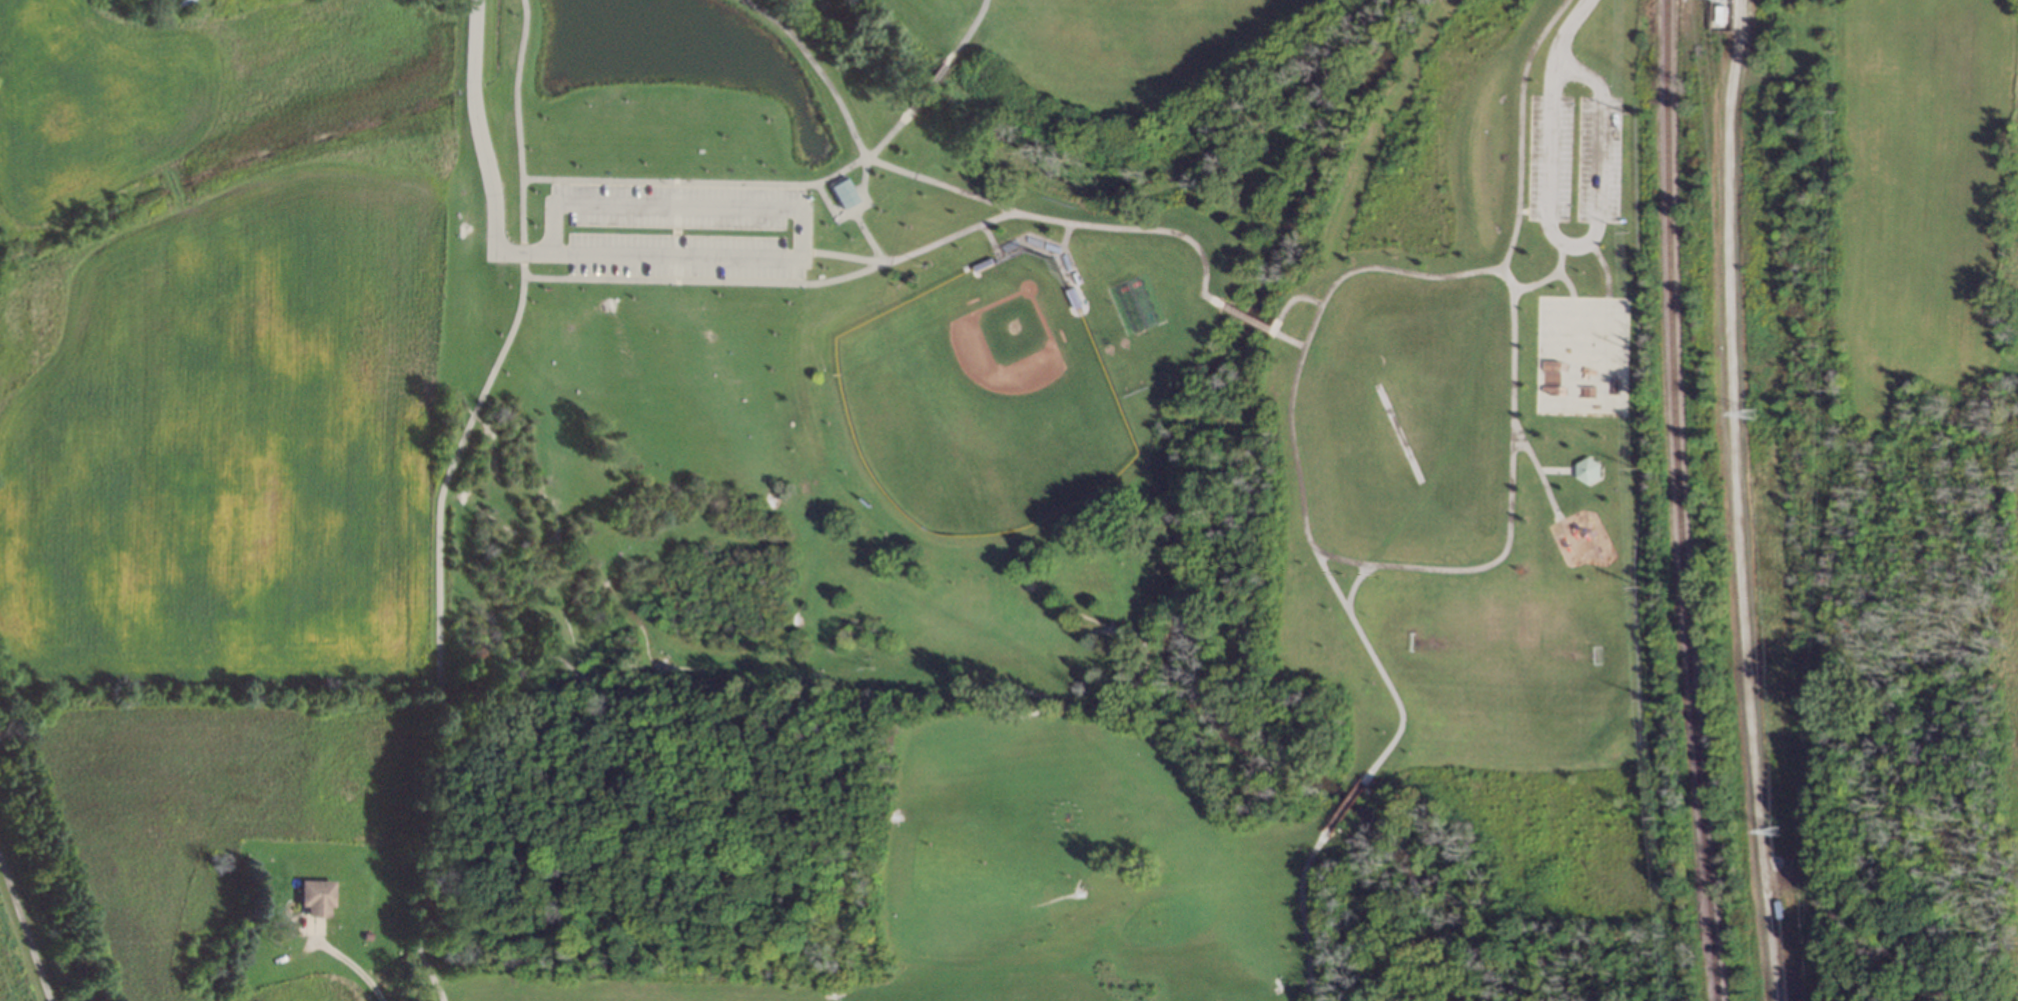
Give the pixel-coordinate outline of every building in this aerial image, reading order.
[(1725,24),(1716,23),(1716,5),(1725,6),(1725,24)] [(828,185),(844,176),(857,199),(841,208),(828,185)] [(1586,455),(1598,462),(1598,476),(1586,483),(1574,475),(1574,469),(1574,461),(1586,455)] [(330,907),(326,907),(326,916),(303,916),(303,907),(298,906),(297,906),(298,880),(331,880),(330,907)]
